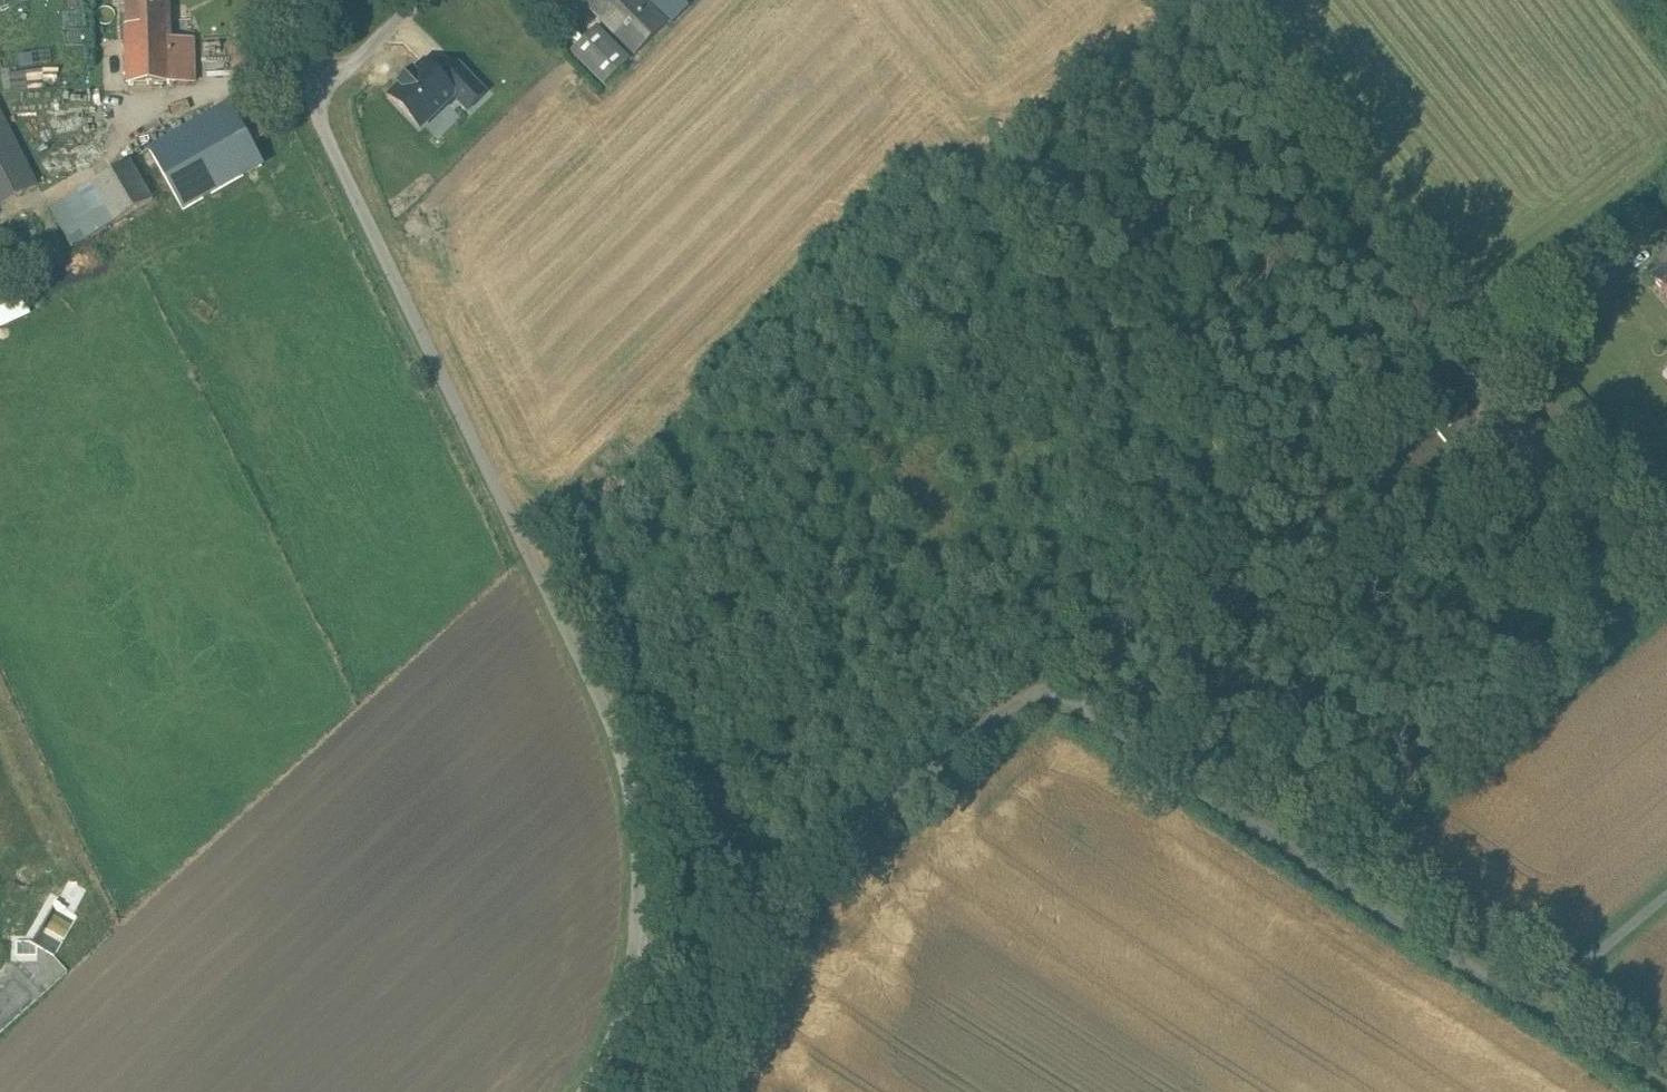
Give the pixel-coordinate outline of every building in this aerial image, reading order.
[(120,21),(165,20),(165,0),(120,0),(120,21)] [(596,21),(567,49),(605,87),(690,4),(686,0),(575,0),(596,21)] [(165,20),(120,21),(122,84),(194,82),(192,20),(165,20)] [(252,27),(229,29),(233,67),(256,65),(252,27)] [(441,79),(425,62),(390,96),(419,127),(453,94),(454,93),(441,79)] [(485,93),(457,64),(441,79),(454,93),(453,94),(468,109),(485,93)] [(229,103),(148,149),(182,211),(264,165),(229,103)] [(0,116),(0,202),(35,184),(0,116)] [(129,161),(48,207),(71,245),(151,200),(129,161)] [(1649,279),(1660,293),(1664,290),(1666,293),(1666,252),(1652,264),(1658,272),(1649,279)] [(1452,435),(1514,395),(1496,367),(1434,406),(1452,435)]
